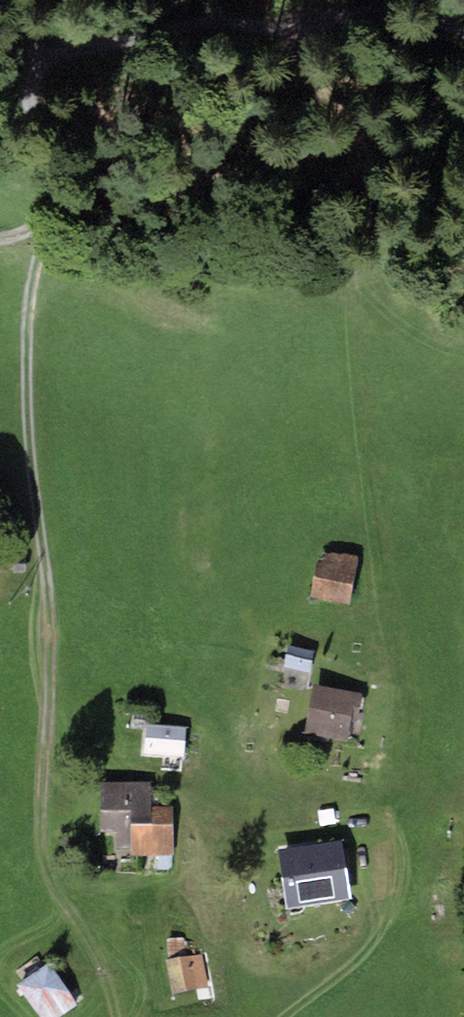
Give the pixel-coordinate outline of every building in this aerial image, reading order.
[(358,557),(318,550),(310,596),(350,603),(358,557)] [(25,560),(14,561),(15,574),(26,574),(25,560)] [(314,651),(288,646),(284,667),(310,672),(314,651)] [(362,692),(313,684),(304,737),(347,744),(350,720),(357,722),(362,692)] [(186,726),(147,723),(144,753),(184,757),(186,726)] [(149,781),(99,781),(99,832),(116,832),(116,856),(173,855),(173,806),(150,806),(149,781)] [(343,836),(276,847),(286,911),(353,900),(343,836)] [(192,936),(166,939),(173,993),(198,990),(192,936)] [(16,985),(38,1016),(59,1016),(78,1004),(49,962),(16,985)]
